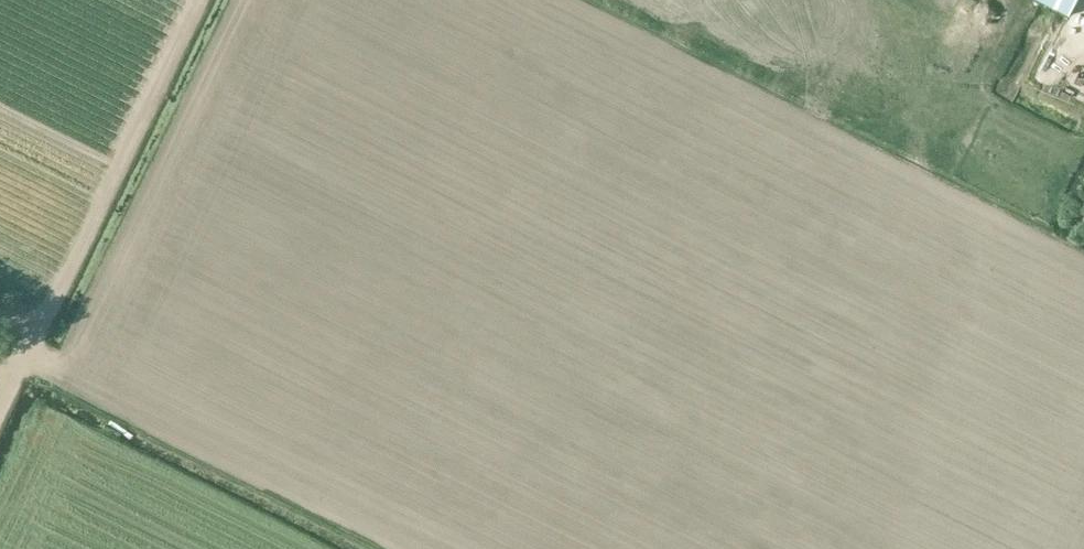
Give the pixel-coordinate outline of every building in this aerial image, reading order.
[(1069,17),(1078,0),(1035,0),(1069,17)]
